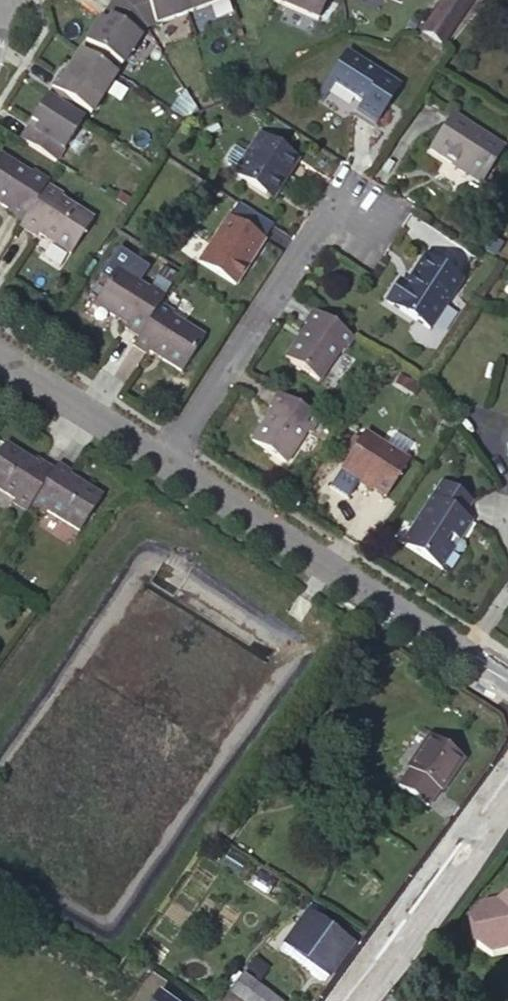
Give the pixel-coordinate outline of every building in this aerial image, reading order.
[(97,24),(82,48),(119,71),(142,35),(227,0),(133,0),(119,5),(105,29),(97,24)] [(97,24),(105,29),(119,5),(133,0),(113,0),(97,24)] [(271,5),(315,23),(325,0),(273,0),(271,5)] [(429,24),(423,32),(447,48),(451,51),(453,49),(486,0),(480,0),(452,40),(429,24)] [(429,24),(452,40),(480,0),(445,0),(429,24)] [(49,94),(71,108),(88,120),(114,78),(79,55),(62,83),(58,81),(49,94)] [(333,69),(314,98),(320,102),(348,121),(343,129),(361,141),(385,104),(333,69)] [(49,94),(44,102),(66,116),(71,108),(49,94)] [(320,102),(314,98),(302,116),(308,120),(320,102)] [(37,130),(25,148),(55,167),(81,126),(66,116),(44,102),(29,126),(37,130)] [(451,114),(428,148),(479,183),(502,149),(451,114)] [(234,173),(265,193),(273,180),(279,184),(295,160),(258,136),(245,154),(233,147),(225,158),(226,166),(235,171),(234,173)] [(46,190),(49,186),(32,176),(30,179),(0,160),(0,208),(8,214),(6,217),(22,228),(46,190)] [(273,180),(265,193),(271,197),(279,184),(273,180)] [(22,228),(20,231),(36,242),(39,238),(71,259),(93,224),(61,205),(63,200),(46,190),(22,228)] [(200,263),(237,287),(250,268),(248,266),(254,255),(256,257),(265,243),(229,219),(200,263)] [(399,282),(386,301),(429,329),(462,280),(425,257),(406,287),(399,282)] [(157,305),(162,297),(148,287),(146,291),(114,270),(92,305),(124,326),(121,330),(136,338),(157,305)] [(136,338),(130,347),(143,356),(146,352),(179,374),(201,339),(169,318),(171,315),(157,305),(136,338)] [(351,337),(310,310),(300,324),(304,327),(283,358),(318,381),(339,349),(342,351),(351,337)] [(317,419),(277,393),(268,406),(272,408),(251,441),(284,461),(305,430),(308,432),(317,419)] [(468,406),(456,413),(471,434),(482,427),(468,406)] [(358,438),(346,457),(340,466),(359,477),(360,475),(372,483),(371,485),(384,494),(406,459),(363,430),(358,438)] [(340,454),(346,457),(358,438),(353,435),(340,454)] [(29,507),(32,501),(55,466),(41,457),(39,461),(7,439),(0,451),(0,484),(16,495),(15,498),(29,507)] [(73,468),(59,460),(55,466),(32,501),(47,510),(49,507),(81,527),(104,493),(70,471),(73,468)] [(439,566),(451,548),(447,545),(453,537),(456,539),(468,520),(460,516),(469,500),(440,482),(413,524),(417,527),(405,544),(439,566)] [(447,545),(451,548),(456,539),(453,537),(447,545)] [(411,772),(400,787),(428,806),(439,791),(441,792),(462,759),(431,738),(409,771),(411,772)] [(479,908),(472,919),(478,947),(489,954),(507,950),(507,902),(479,908)] [(307,913),(285,944),(330,977),(353,944),(307,913)] [(243,976),(233,991),(229,988),(221,1000),(280,1000),(243,976)]
